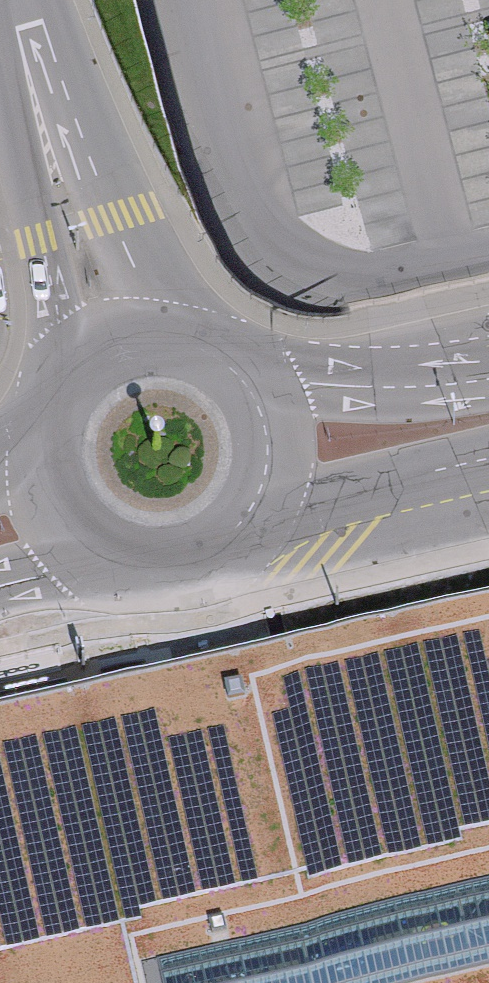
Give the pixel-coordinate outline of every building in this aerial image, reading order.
[(0,712),(0,982),(488,982),(488,602),(0,712)]
